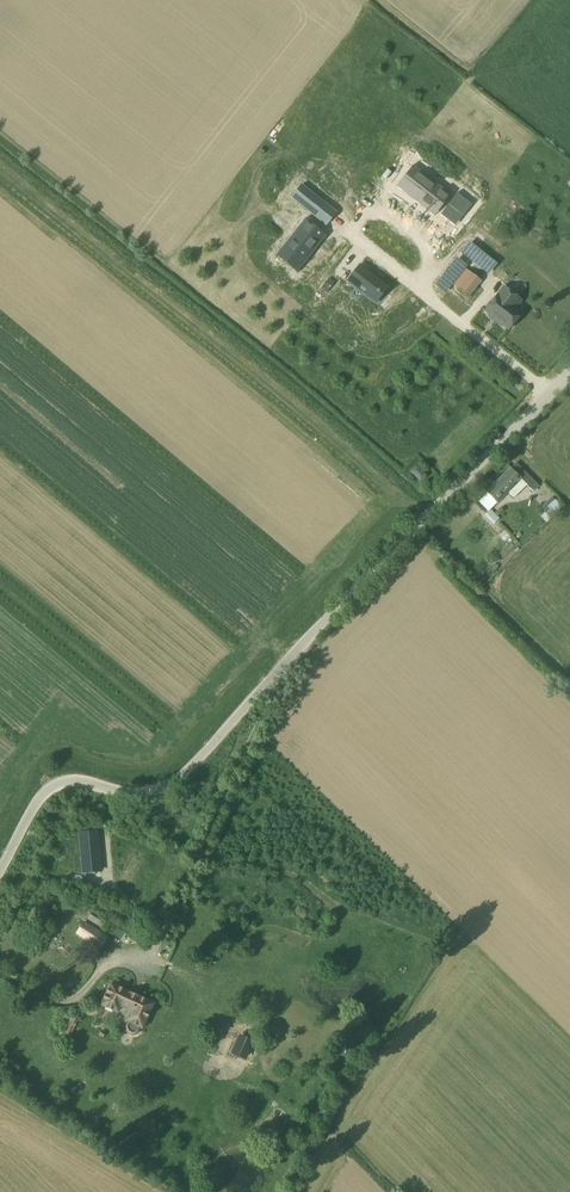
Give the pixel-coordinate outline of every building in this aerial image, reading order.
[(421,161),(404,183),(441,212),(458,191),(421,161)] [(300,182),(289,196),(324,224),(335,210),(300,182)] [(448,204),(463,215),(472,204),(457,193),(448,204)] [(329,237),(307,220),(278,257),(299,274),(329,237)] [(464,267),(451,283),(468,297),(482,280),(464,267)] [(361,270),(349,285),(373,303),(385,288),(361,270)] [(327,292),(334,283),(328,279),(321,288),(327,292)] [(498,294),(486,310),(490,313),(489,315),(491,318),(493,316),(509,328),(522,313),(514,307),(520,299),(505,286),(498,294)] [(511,467),(486,492),(496,503),(509,491),(514,497),(527,484),(534,491),(539,486),(516,463),(511,468),(511,467)] [(416,466),(411,471),(421,481),(426,476),(416,466)] [(554,495),(542,504),(550,516),(563,507),(554,495)] [(490,509),(484,515),(493,524),(499,518),(490,509)] [(497,525),(503,531),(504,530),(505,529),(499,523),(497,525)] [(91,876),(91,837),(74,837),(74,876),(91,876)] [(83,923),(77,933),(97,946),(103,936),(83,923)] [(116,924),(111,934),(124,941),(129,930),(116,924)] [(150,963),(147,974),(159,978),(162,966),(150,963)] [(104,998),(101,1006),(119,1014),(122,1007),(130,1010),(126,1021),(127,1021),(125,1024),(126,1028),(128,1032),(132,1033),(136,1033),(139,1031),(140,1027),(142,1028),(154,1003),(136,995),(133,993),(111,983),(104,998)] [(69,1014),(62,1029),(71,1033),(78,1019),(69,1014)] [(240,1036),(233,1052),(245,1057),(252,1042),(240,1036)]
